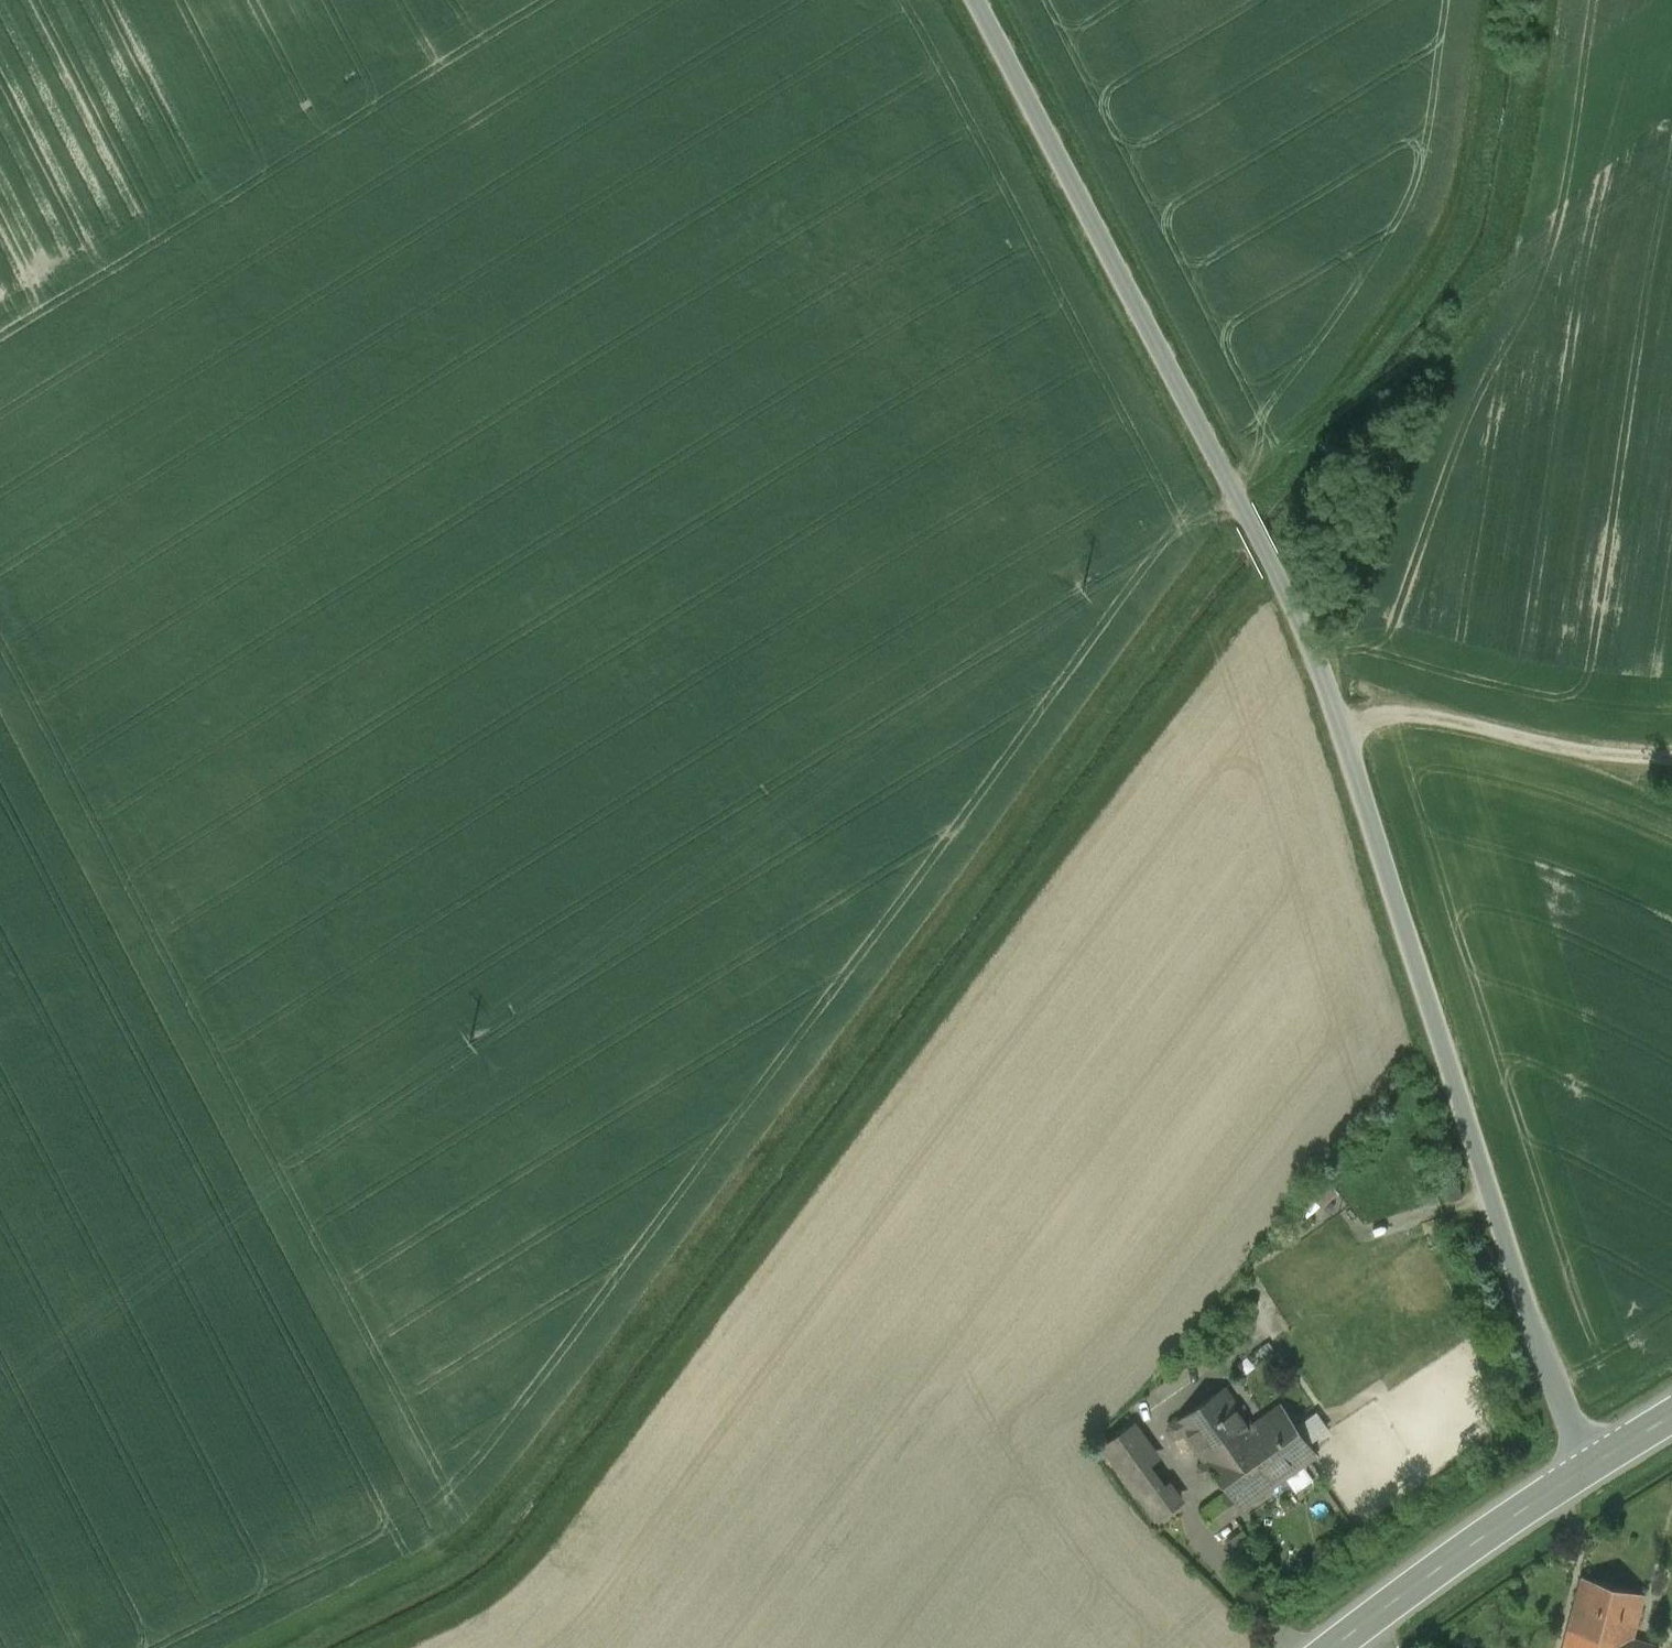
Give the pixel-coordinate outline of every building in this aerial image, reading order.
[(1458,1182),(1448,1185),(1451,1196),(1462,1192),(1458,1182)] [(1491,1248),(1485,1249),(1488,1262),(1495,1260),(1491,1248)] [(1249,1428),(1222,1390),(1178,1422),(1229,1493),(1201,1512),(1214,1530),(1286,1478),(1249,1428)] [(1317,1456),(1281,1405),(1249,1428),(1286,1478),(1314,1458),(1317,1456)] [(1167,1488),(1150,1465),(1156,1461),(1156,1456),(1137,1429),(1131,1428),(1106,1447),(1159,1520),(1181,1504),(1181,1500),(1172,1488),(1168,1487),(1167,1488)] [(1581,1577),(1564,1645),(1574,1647),(1656,1647),(1657,1644),(1632,1638),(1643,1594),(1581,1577)]
